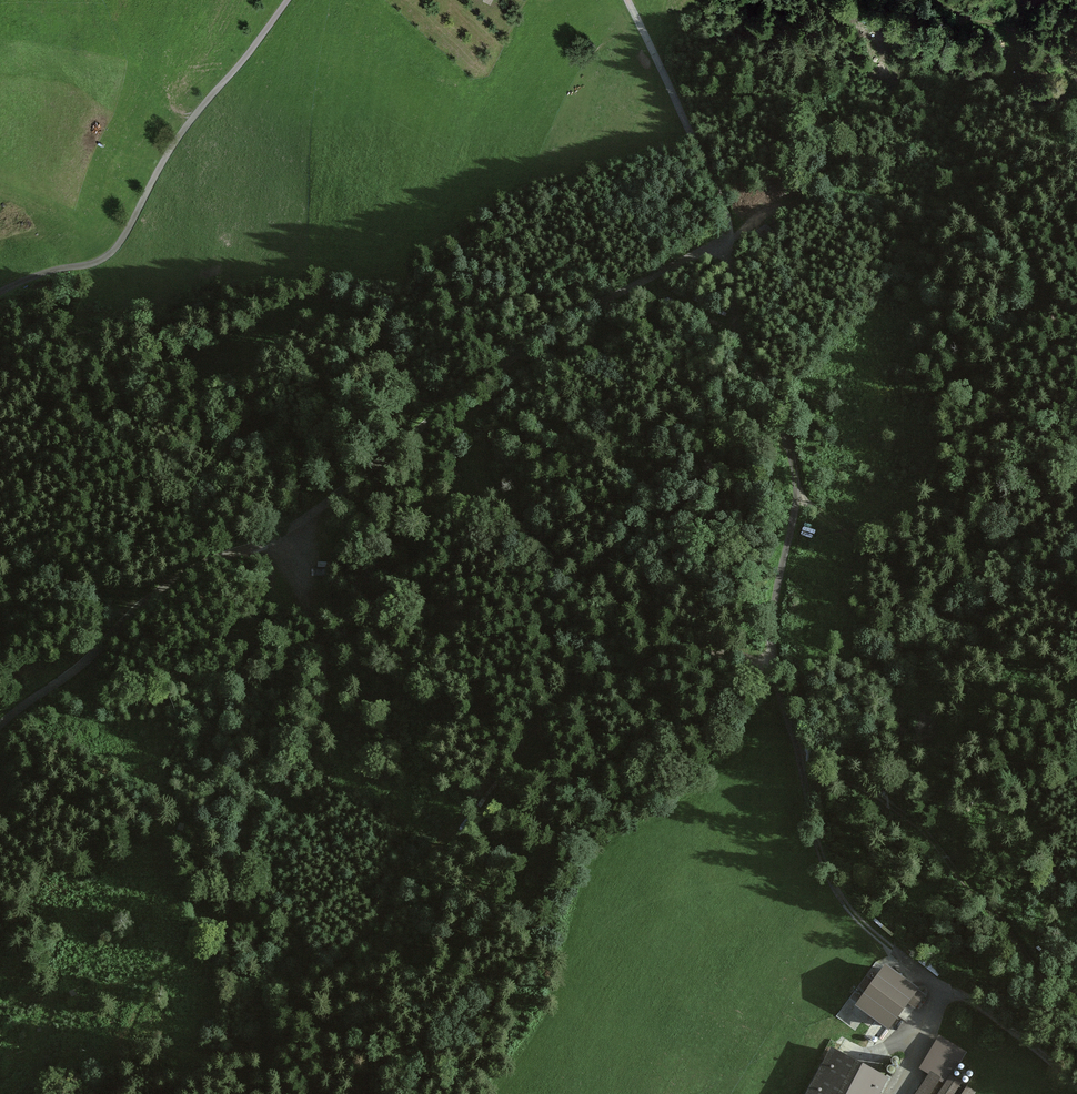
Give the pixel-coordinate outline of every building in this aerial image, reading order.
[(885,968),(855,1010),(889,1034),(909,1006),(915,1010),(925,996),(885,968)] [(974,1092),(951,1078),(967,1052),(942,1037),(921,1069),(930,1074),(918,1093),(973,1093),(974,1092)] [(890,1081),(835,1052),(813,1093),(883,1093),(890,1081)]
